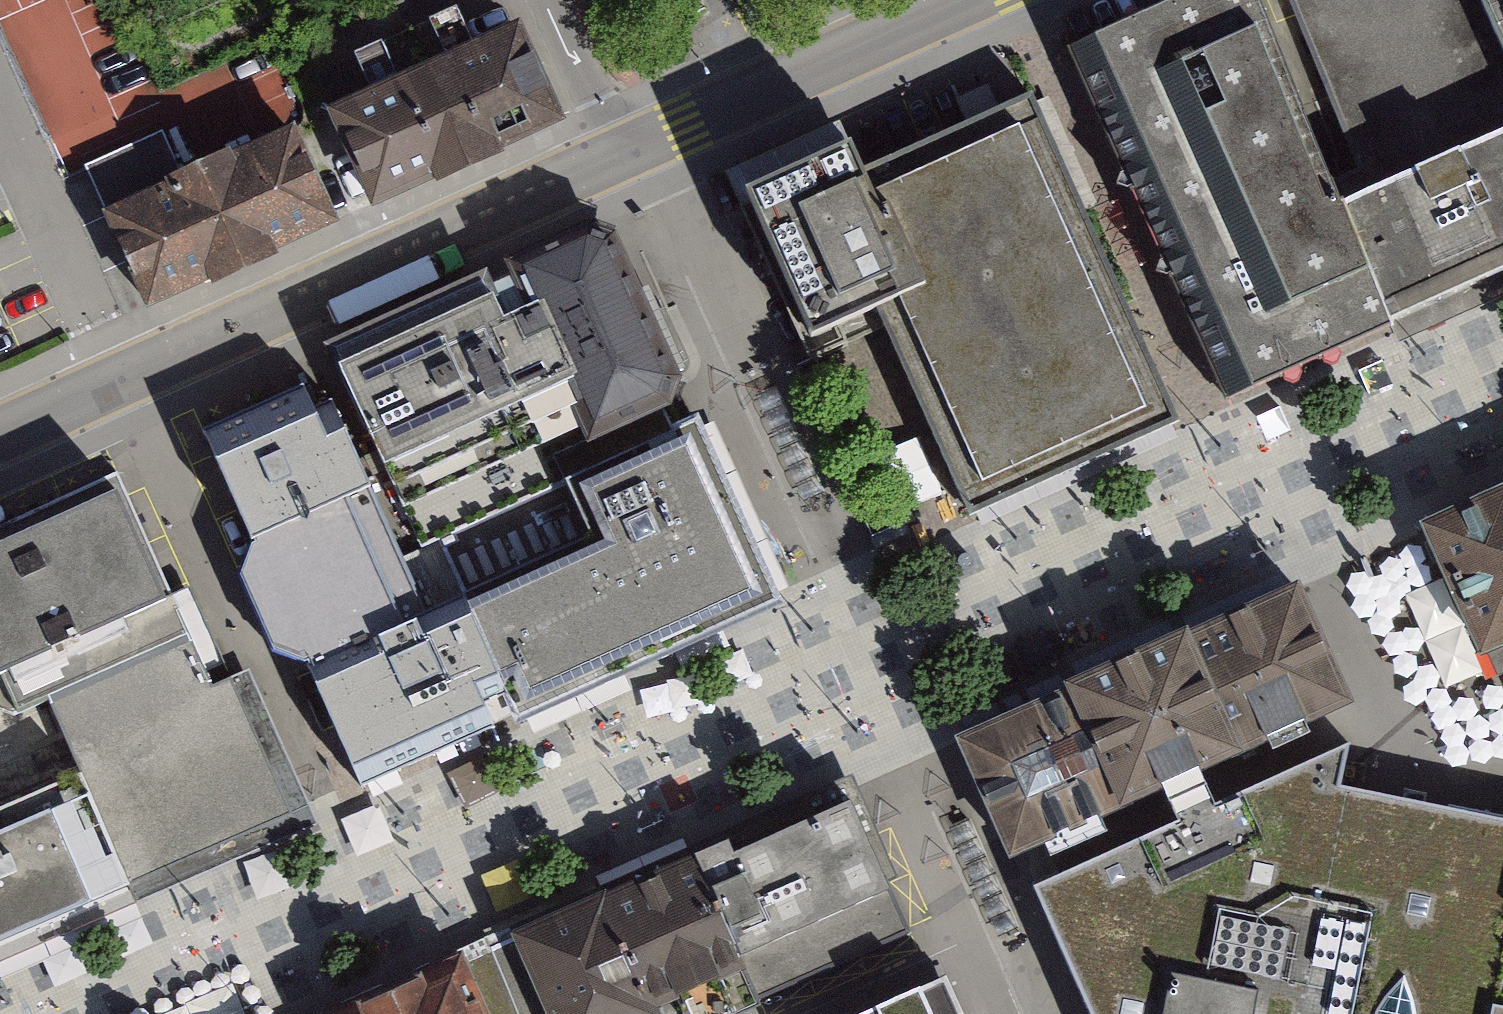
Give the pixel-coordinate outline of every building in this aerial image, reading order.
[(1390,342),(1335,222),(1234,0),(1202,0),(1065,66),(1221,422),(1390,342)] [(1335,222),(1502,145),(1502,0),(1234,0),(1335,222)] [(324,121),(365,214),(567,125),(526,32),(477,54),(460,17),(352,64),(368,101),(324,121)] [(1179,427),(1035,107),(878,178),(867,153),(739,211),(803,352),(884,315),(976,518),(1179,427)] [(135,319),(341,225),(300,134),(93,227),(135,319)] [(1335,222),(1390,342),(1502,290),(1502,145),(1335,222)] [(489,297),(339,366),(421,543),(561,479),(547,447),(671,390),(653,352),(603,244),(595,242),(587,239),(527,267),(534,283),(509,295),(492,303),(489,297)] [(311,422),(218,464),(254,546),(243,574),(275,646),(308,662),(417,614),(338,436),(320,444),(311,422)] [(758,609),(686,448),(592,490),(616,545),(467,611),(514,717),(758,609)] [(1416,529),(1477,659),(1502,647),(1502,489),(1416,529)] [(127,496),(0,552),(0,688),(178,610),(127,496)] [(1300,598),(1189,646),(1240,757),(1349,709),(1300,598)] [(358,786),(514,717),(467,611),(311,680),(358,786)] [(84,787),(129,891),(291,821),(209,631),(47,701),(84,787)] [(1189,646),(1049,709),(1100,819),(1240,757),(1189,646)] [(1049,709),(962,748),(1022,877),(1108,838),(1100,819),(1049,709)] [(1415,799),(1342,784),(1356,751),(1348,743),(1033,888),(1089,1013),(1502,1013),(1502,818),(1415,799)] [(0,822),(0,945),(129,891),(84,787),(0,822)] [(720,840),(689,854),(761,1007),(912,937),(846,795),(725,850),(720,840)] [(491,945),(520,1013),(745,1013),(761,1007),(689,854),(491,945)] [(330,1013),(520,1013),(491,945),(330,1013)] [(849,1013),(850,1013),(969,1013),(951,971),(849,1013)]
